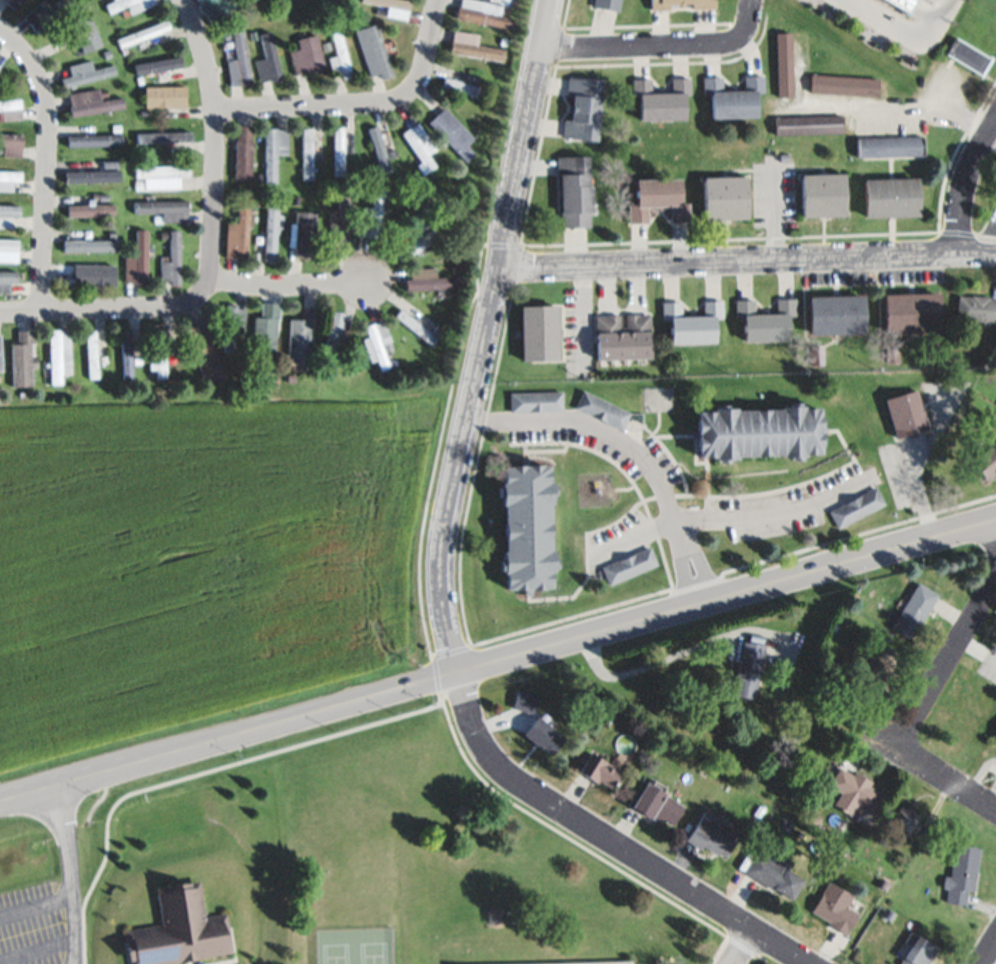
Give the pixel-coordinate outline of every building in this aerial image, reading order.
[(19,0),(0,0),(0,4),(10,12),(19,0)] [(23,18),(43,0),(50,7),(58,0),(74,0),(37,33),(23,18)] [(104,3),(112,0),(155,0),(157,4),(123,18),(120,11),(127,8),(126,5),(108,13),(104,3)] [(250,13),(247,0),(258,0),(261,11),(250,13)] [(408,9),(360,0),(410,0),(408,9)] [(460,5),(461,0),(477,0),(507,6),(505,15),(511,16),(509,27),(455,15),(458,4),(460,5)] [(592,5),(593,0),(620,0),(618,10),(592,5)] [(651,10),(651,0),(714,0),(714,6),(690,7),(690,1),(670,1),(670,9),(651,10)] [(233,17),(238,13),(241,17),(235,21),(233,17)] [(89,15),(102,43),(83,52),(70,24),(89,15)] [(116,38),(165,19),(169,28),(119,47),(116,38)] [(374,23),(392,73),(382,77),(380,71),(370,75),(355,30),(374,23)] [(58,31),(64,27),(68,33),(61,37),(58,31)] [(242,29),(251,82),(242,84),(241,81),(231,83),(227,59),(235,58),(231,31),(242,29)] [(270,29),(281,78),(270,81),(269,79),(259,81),(254,59),(265,57),(259,32),(270,29)] [(249,31),(255,30),(257,39),(251,40),(249,31)] [(340,30),(352,76),(343,78),(341,69),(333,72),(329,56),(336,55),(331,32),(340,30)] [(450,51),(453,30),(478,34),(476,45),(503,49),(502,59),(450,51)] [(775,31),(790,31),(792,95),(777,95),(775,31)] [(316,33),(324,67),(296,73),(290,49),(299,48),(297,37),(316,33)] [(942,53),(955,33),(991,56),(979,76),(942,53)] [(501,36),(509,39),(507,45),(499,43),(501,36)] [(322,42),(330,40),(331,49),(324,51),(322,42)] [(103,51),(109,48),(112,56),(106,58),(103,51)] [(134,65),(181,57),(182,67),(135,75),(134,65)] [(63,86),(59,68),(92,60),(94,68),(112,64),(114,74),(63,86)] [(809,72),(877,77),(876,95),(808,90),(809,72)] [(602,79),(595,138),(562,135),(563,119),(570,120),(573,96),(565,95),(568,75),(602,79)] [(743,76),(763,75),(764,91),(755,91),(757,114),(712,116),(711,91),(705,92),(704,76),(722,75),(722,90),(744,88),(743,76)] [(441,86),(444,76),(483,88),(480,98),(441,86)] [(640,120),(639,96),(632,96),(631,78),(648,77),(649,90),(670,89),(670,77),(690,76),(691,92),(683,93),(684,118),(640,120)] [(144,87),(184,85),(184,105),(144,107),(144,87)] [(72,116),(68,93),(98,88),(99,91),(106,90),(107,96),(100,98),(101,100),(121,96),(122,107),(72,116)] [(22,120),(0,122),(0,100),(20,98),(22,120)] [(428,122),(444,107),(473,136),(465,144),(474,153),(465,161),(428,122)] [(773,115),(840,113),(841,133),(773,134),(773,115)] [(401,132),(416,122),(435,148),(426,154),(435,166),(423,174),(416,164),(421,160),(401,132)] [(237,123),(251,123),(249,178),(234,177),(237,123)] [(87,125),(95,124),(95,132),(88,132),(87,125)] [(333,125),(343,124),(344,174),(335,174),(333,125)] [(368,128),(378,125),(393,176),(384,179),(368,128)] [(302,127),(311,126),(312,174),(304,175),(302,127)] [(266,127),(277,127),(277,129),(288,129),(288,152),(277,153),(277,179),(266,179),(266,127)] [(363,130),(376,174),(386,171),(373,127),(363,130)] [(328,177),(339,177),(339,130),(328,130),(328,177)] [(138,133),(189,131),(189,142),(139,143),(138,133)] [(2,152),(0,152),(0,148),(2,148),(2,144),(0,144),(0,132),(22,134),(20,156),(2,155),(2,152)] [(68,145),(68,136),(120,134),(120,144),(68,145)] [(855,136),(922,135),(923,154),(855,156),(855,136)] [(140,153),(139,145),(149,144),(149,152),(140,153)] [(430,152),(434,149),(439,156),(435,159),(430,152)] [(779,152),(787,152),(787,160),(779,160),(779,152)] [(556,157),(586,154),(589,184),(590,184),(592,209),(588,209),(589,224),(562,226),(558,177),(557,177),(556,157)] [(134,166),(189,164),(189,176),(179,177),(179,186),(144,187),(144,177),(135,178),(134,166)] [(68,181),(67,170),(114,167),(115,178),(68,181)] [(10,188),(0,188),(0,170),(21,170),(20,181),(10,181),(10,188)] [(798,173),(842,172),(843,215),(799,217),(798,173)] [(255,173),(262,173),(263,181),(256,181),(255,173)] [(700,178),(745,175),(748,216),(703,219),(700,178)] [(862,178),(917,176),(918,215),(864,217),(862,178)] [(635,180),(680,178),(681,203),(688,202),(689,219),(668,220),(668,203),(646,204),(646,220),(627,221),(627,205),(636,204),(635,180)] [(134,180),(142,181),(142,189),(134,189),(134,180)] [(346,186),(351,241),(341,242),(341,238),(330,239),(328,217),(330,217),(330,209),(336,209),(336,214),(339,214),(337,187),(346,186)] [(385,189),(380,236),(359,233),(363,203),(372,204),(374,188),(385,189)] [(99,200),(98,193),(107,192),(108,199),(99,200)] [(290,203),(292,194),(300,195),(299,204),(290,203)] [(66,217),(66,205),(87,205),(87,200),(92,200),(92,205),(114,205),(113,218),(66,217)] [(133,202),(186,200),(187,220),(161,221),(161,212),(133,213),(133,202)] [(248,203),(246,256),(226,256),(228,221),(237,221),(237,203),(248,203)] [(10,226),(0,226),(0,204),(20,204),(19,217),(10,217),(10,226)] [(266,206),(277,206),(274,260),(263,259),(266,206)] [(314,210),(312,249),(288,248),(289,220),(296,221),(296,210),(314,210)] [(435,224),(442,235),(430,243),(433,247),(423,254),(420,249),(400,262),(393,251),(394,250),(390,242),(424,219),(429,228),(435,224)] [(146,229),(145,282),(123,282),(124,257),(135,257),(136,229),(146,229)] [(178,229),(179,285),(171,285),(171,279),(161,279),(160,257),(170,257),(169,238),(160,238),(160,233),(170,233),(170,229),(178,229)] [(106,238),(106,230),(115,230),(115,238),(106,238)] [(16,249),(0,249),(0,238),(16,238),(16,249)] [(63,251),(63,241),(114,239),(114,250),(63,251)] [(406,290),(405,278),(413,277),(412,268),(434,266),(435,276),(458,273),(459,285),(406,290)] [(7,291),(0,291),(0,270),(16,271),(15,282),(8,281),(7,291)] [(53,281),(62,281),(62,272),(53,272),(53,281)] [(58,283),(58,272),(104,274),(104,285),(58,283)] [(882,293),(938,291),(939,328),(884,330),(882,293)] [(806,295),(863,293),(864,333),(807,335),(806,295)] [(988,297),(995,298),(995,321),(955,317),(957,294),(970,296),(970,293),(988,295),(988,297)] [(745,341),(744,318),(735,318),(734,298),(752,298),(753,311),(776,310),(776,297),(796,296),(797,314),(787,314),(789,339),(745,341)] [(670,343),(670,319),(663,319),(662,301),(680,301),(680,313),(703,312),(703,301),(723,300),(723,316),(715,317),(715,342),(670,343)] [(227,303),(236,304),(236,307),(244,308),(243,323),(234,323),(232,352),(223,351),(227,303)] [(555,303),(558,358),(522,359),(520,305),(555,303)] [(260,306),(271,307),(267,360),(256,360),(260,306)] [(344,310),(332,365),(323,363),(334,308),(344,310)] [(394,315),(400,308),(437,338),(431,345),(394,315)] [(332,357),(336,314),(324,313),(320,356),(332,357)] [(597,360),(594,316),(607,315),(607,314),(619,313),(620,332),(625,332),(624,314),(636,313),(636,315),(648,314),(651,356),(597,360)] [(290,318),(309,318),(307,361),(289,361),(290,318)] [(364,324),(374,321),(375,323),(383,320),(388,334),(379,337),(391,370),(382,373),(364,324)] [(436,323),(443,329),(438,335),(431,330),(436,323)] [(185,328),(196,324),(198,330),(207,326),(220,362),(226,378),(213,382),(210,375),(199,379),(192,360),(196,359),(185,328)] [(69,328),(72,373),(62,374),(62,383),(50,384),(50,372),(41,372),(40,359),(49,358),(48,329),(69,328)] [(121,328),(131,328),(133,376),(122,376),(121,328)] [(86,329),(96,329),(99,378),(89,379),(86,329)] [(163,329),(166,377),(156,377),(155,368),(149,369),(148,353),(155,352),(154,330),(163,329)] [(117,380),(126,380),(126,333),(117,333),(117,380)] [(81,380),(92,380),(92,334),(81,334),(81,380)] [(389,340),(393,348),(387,351),(383,343),(389,340)] [(885,341),(899,341),(899,360),(885,361),(885,341)] [(11,343),(30,342),(31,383),(12,384),(11,343)] [(979,380),(984,372),(993,377),(987,385),(979,380)] [(583,388),(630,412),(621,430),(574,406),(583,388)] [(883,398),(916,388),(928,427),(895,438),(883,398)] [(508,392),(562,391),(562,409),(509,410),(508,392)] [(697,410),(713,410),(712,407),(715,407),(715,403),(725,402),(725,406),(734,406),(734,409),(780,407),(780,404),(789,404),(789,400),(799,399),(799,404),(803,404),(803,406),(817,406),(820,451),(804,452),(804,455),(801,455),(801,459),(790,459),(790,455),(784,455),(784,453),(736,455),(736,457),(728,458),(728,460),(719,461),(719,458),(716,458),(716,455),(699,456),(697,410)] [(993,442),(995,445),(995,469),(982,479),(969,461),(976,456),(974,454),(987,445),(988,446),(993,442)] [(503,466),(510,466),(510,463),(542,462),(543,464),(549,464),(549,479),(555,479),(556,492),(551,492),(552,502),(549,502),(551,548),(555,548),(556,570),(553,570),(554,587),(515,589),(515,588),(507,588),(507,573),(505,573),(504,569),(500,569),(500,559),(503,559),(503,550),(505,550),(503,505),(501,505),(501,495),(497,495),(497,486),(501,486),(500,481),(503,481),(503,466)] [(837,527),(828,509),(876,485),(885,503),(837,527)] [(609,585),(601,567),(651,545),(659,563),(609,585)] [(916,581),(939,595),(931,609),(927,607),(909,638),(890,626),(916,581)] [(791,635),(760,635),(760,663),(791,663),(791,635)] [(763,643),(754,697),(733,693),(736,678),(733,677),(736,657),(740,658),(743,639),(763,643)] [(879,641),(900,654),(877,694),(855,681),(879,641)] [(516,688),(538,693),(534,711),(512,707),(516,688)] [(523,733),(538,716),(565,739),(550,757),(523,733)] [(578,772),(590,751),(622,769),(611,788),(597,780),(596,782),(578,772)] [(838,767),(852,775),(854,771),(872,780),(868,787),(881,794),(871,811),(857,803),(852,813),(834,803),(840,792),(828,785),(838,767)] [(648,780),(667,792),(665,794),(683,806),(671,826),(653,814),(651,819),(631,806),(648,780)] [(766,808),(759,819),(752,815),(759,803),(766,808)] [(885,823),(897,805),(903,808),(906,805),(917,812),(913,820),(916,822),(907,837),(885,823)] [(686,840),(704,809),(740,831),(725,857),(702,843),(699,848),(686,840)] [(806,811),(819,811),(819,821),(806,821),(806,811)] [(782,825),(786,819),(793,824),(789,830),(782,825)] [(953,843),(979,846),(974,890),(965,889),(964,904),(944,901),(945,886),(941,886),(942,874),(949,875),(953,843)] [(743,870),(756,849),(776,861),(780,855),(790,862),(786,868),(800,878),(787,897),(771,886),(770,888),(743,870)] [(809,908),(828,880),(851,895),(845,904),(857,913),(842,935),(826,924),(828,921),(809,908)] [(226,958),(188,963),(123,963),(118,932),(155,925),(149,890),(195,883),(202,925),(221,922),(226,958)] [(887,908),(895,912),(891,920),(883,915),(887,908)] [(936,946),(926,963),(896,963),(909,944),(902,940),(908,929),(936,946)]
